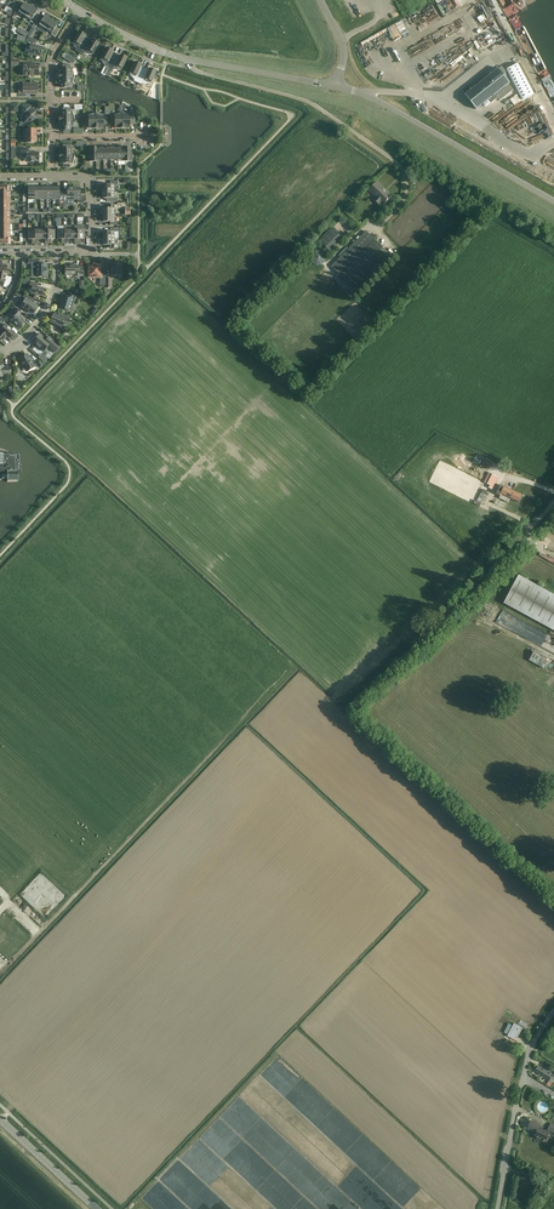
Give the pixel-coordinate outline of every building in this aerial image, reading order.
[(16,8),(14,11),(13,15),(16,16),(19,12),(25,16),(31,7),(24,3),(22,6),(18,3),(16,8)] [(31,7),(25,16),(31,20),(29,24),(32,26),(34,24),(39,16),(35,14),(37,11),(31,7)] [(499,23),(506,20),(502,13),(496,16),(499,23)] [(32,26),(33,26),(32,27),(37,29),(39,25),(45,29),(51,20),(45,16),(43,19),(39,16),(34,24),(32,26)] [(58,24),(51,20),(45,29),(52,33),(51,34),(55,37),(60,29),(56,27),(58,24)] [(389,46),(405,37),(405,39),(409,37),(408,36),(411,35),(404,21),(382,33),(386,41),(389,46)] [(491,48),(505,43),(503,38),(505,38),(498,22),(475,31),(478,38),(477,38),(482,50),(490,46),(491,48)] [(17,31),(26,36),(29,32),(20,26),(17,31)] [(88,39),(84,36),(85,35),(83,34),(83,33),(80,31),(80,32),(79,31),(72,43),(76,49),(75,50),(79,53),(88,39)] [(28,53),(34,55),(40,57),(43,47),(35,45),(36,41),(27,39),(26,42),(31,44),(28,53)] [(92,41),(88,39),(79,53),(84,55),(84,54),(91,55),(92,55),(99,43),(98,43),(98,42),(95,40),(95,41),(93,39),(92,41)] [(113,51),(111,50),(110,49),(107,47),(107,48),(106,47),(100,60),(105,65),(104,67),(108,69),(116,54),(112,52),(113,51)] [(407,49),(409,57),(420,55),(418,47),(407,49)] [(463,52),(458,55),(462,64),(468,60),(463,52)] [(121,55),(120,56),(116,54),(108,69),(113,71),(113,70),(120,70),(121,70),(127,58),(126,57),(123,55),(123,56),(121,55)] [(19,60),(11,59),(11,69),(19,69),(19,60)] [(515,59),(504,65),(522,99),(533,94),(515,59)] [(134,81),(138,83),(145,68),(141,66),(141,65),(139,63),(136,62),(135,62),(129,74),(130,74),(134,80),(134,81)] [(26,63),(23,63),(23,75),(38,75),(38,67),(32,67),(32,63),(26,63)] [(60,76),(75,76),(74,76),(72,69),(71,69),(69,65),(62,65),(62,69),(59,69),(59,73),(60,73),(60,76)] [(149,70),(145,68),(138,83),(143,85),(143,84),(150,83),(151,84),(156,71),(155,71),(155,70),(152,69),(149,68),(149,70)] [(499,68),(470,91),(465,95),(477,109),(510,83),(499,68)] [(75,76),(60,76),(60,79),(59,79),(59,84),(63,84),(63,88),(70,88),(71,84),(72,84),(74,76),(75,76)] [(20,84),(20,93),(18,93),(18,97),(25,97),(25,94),(37,93),(37,84),(23,84),(20,84)] [(26,121),(32,121),(32,122),(37,122),(37,114),(37,110),(30,110),(30,106),(22,106),(22,115),(26,115),(26,121)] [(61,119),(75,119),(74,119),(73,112),(71,111),(70,108),(63,108),(63,112),(59,112),(59,116),(61,116),(61,119)] [(93,126),(96,126),(96,112),(96,113),(88,114),(88,116),(84,117),(84,124),(88,124),(88,128),(93,128),(93,126)] [(96,112),(96,126),(99,126),(99,128),(103,128),(103,124),(107,124),(107,117),(103,116),(103,114),(96,113),(96,112)] [(122,126),(122,112),(122,113),(115,114),(115,116),(111,117),(111,124),(115,124),(115,128),(119,128),(119,126),(122,126)] [(122,112),(122,126),(125,126),(125,128),(130,128),(130,124),(134,124),(134,117),(130,116),(130,114),(122,113),(122,112)] [(75,119),(61,119),(61,122),(59,122),(59,127),(63,127),(63,131),(70,131),(71,127),(73,126),(74,119),(75,119)] [(553,133),(545,121),(540,124),(548,136),(553,133)] [(25,129),(25,143),(36,143),(36,129),(27,129),(25,129)] [(61,153),(61,156),(75,156),(73,148),(71,148),(70,144),(63,144),(63,148),(59,148),(59,153),(61,153)] [(125,149),(125,160),(125,161),(132,161),(132,160),(133,156),(132,156),(132,149),(129,149),(129,147),(125,147),(125,149)] [(28,153),(28,148),(21,148),(21,156),(25,156),(27,157),(27,162),(39,162),(39,152),(28,153)] [(96,160),(96,149),(96,148),(92,148),(92,149),(89,149),(89,156),(88,156),(89,160),(89,161),(96,161),(96,160)] [(75,156),(61,156),(61,159),(59,159),(59,163),(63,164),(63,167),(70,167),(71,163),(73,163),(75,156)] [(117,181),(116,181),(110,181),(110,185),(103,185),(103,191),(114,191),(114,185),(117,185),(117,181)] [(381,202),(383,205),(391,196),(377,182),(369,190),(376,197),(374,200),(379,205),(381,202)] [(63,205),(63,196),(59,196),(59,188),(53,188),(53,199),(59,199),(59,203),(60,203),(60,205),(63,205)] [(63,196),(63,205),(66,205),(66,203),(67,203),(67,199),(73,199),(73,188),(67,188),(67,196),(63,196)] [(77,203),(78,203),(84,203),(84,196),(80,196),(80,188),(73,188),(73,199),(77,199),(77,203)] [(107,202),(113,202),(117,202),(117,198),(114,198),(114,191),(103,191),(103,198),(107,198),(107,202)] [(103,208),(103,215),(114,215),(114,208),(118,208),(118,204),(113,204),(107,204),(107,208),(103,208)] [(114,215),(103,215),(103,222),(110,222),(110,225),(118,225),(118,221),(114,221),(114,215)] [(64,243),(64,226),(59,226),(58,219),(56,219),(56,226),(57,226),(57,233),(58,239),(61,239),(61,243),(64,243)] [(110,231),(103,231),(103,238),(114,238),(118,238),(118,228),(110,228),(110,231)] [(330,251),(343,238),(332,228),(319,240),(330,251)] [(357,292),(392,257),(374,239),(366,231),(331,266),(339,274),(345,279),(340,284),(353,296),(357,292)] [(114,238),(103,238),(103,245),(110,245),(110,249),(118,249),(118,245),(114,245),(114,238)] [(322,267),(329,255),(318,249),(312,259),(316,261),(315,263),(322,267)] [(27,264),(31,264),(31,277),(36,277),(43,277),(44,278),(46,278),(48,276),(47,273),(47,272),(47,263),(39,263),(39,259),(27,259),(27,264)] [(110,268),(110,274),(110,275),(122,275),(122,269),(122,263),(112,263),(112,267),(110,268)] [(100,277),(100,285),(105,285),(105,278),(105,273),(100,274),(100,264),(94,264),(94,265),(88,265),(88,277),(100,277)] [(79,265),(65,265),(65,274),(77,274),(77,276),(83,276),(83,267),(79,267),(79,265)] [(38,283),(32,282),(30,282),(29,288),(32,288),(31,293),(42,296),(44,289),(37,287),(38,283)] [(59,307),(65,309),(71,311),(76,295),(68,292),(67,296),(62,295),(60,302),(61,302),(59,307)] [(21,307),(27,311),(33,314),(37,306),(33,303),(35,299),(24,294),(20,301),(23,303),(21,307)] [(10,320),(16,325),(21,328),(26,322),(19,317),(22,314),(16,309),(13,312),(15,314),(10,320)] [(50,322),(55,324),(61,327),(65,320),(69,322),(71,318),(60,313),(59,317),(53,314),(50,322)] [(0,332),(0,338),(3,340),(6,335),(9,338),(14,332),(5,324),(0,330),(1,331),(0,332)] [(61,346),(54,340),(49,336),(46,339),(39,334),(32,342),(44,351),(48,346),(50,348),(49,348),(55,353),(61,346)] [(41,354),(38,357),(45,363),(48,360),(41,354)] [(19,359),(22,364),(27,372),(35,367),(32,361),(29,356),(27,357),(26,355),(19,359)] [(3,377),(4,375),(11,375),(11,373),(11,367),(4,367),(4,365),(0,365),(0,376),(3,377)] [(3,454),(0,454),(0,480),(7,480),(7,482),(18,482),(17,465),(19,465),(19,455),(3,456),(3,454)] [(489,473),(484,482),(490,485),(489,488),(493,490),(499,477),(489,473)] [(528,485),(525,491),(538,498),(540,491),(533,488),(530,486),(528,485)] [(497,488),(493,496),(500,499),(508,502),(509,498),(519,502),(522,495),(514,491),(509,489),(508,493),(497,488)] [(480,494),(477,501),(484,504),(489,493),(487,493),(488,491),(483,489),(480,494)] [(553,631),(553,594),(519,575),(504,603),(553,631)] [(499,627),(517,628),(517,620),(510,620),(511,615),(500,614),(499,627)] [(534,651),(532,656),(529,661),(546,670),(551,660),(534,651)] [(527,1019),(521,1014),(518,1018),(524,1023),(527,1019)] [(508,1035),(508,1036),(516,1040),(522,1028),(514,1024),(513,1026),(510,1030),(508,1035)] [(535,1071),(540,1075),(549,1080),(552,1074),(538,1066),(535,1071)] [(527,1129),(536,1133),(534,1136),(539,1139),(540,1139),(545,1142),(547,1138),(548,1136),(549,1134),(553,1136),(553,1135),(553,1129),(549,1127),(548,1129),(547,1131),(546,1130),(545,1131),(542,1129),(543,1126),(540,1125),(536,1123),(531,1121),(527,1129)]
